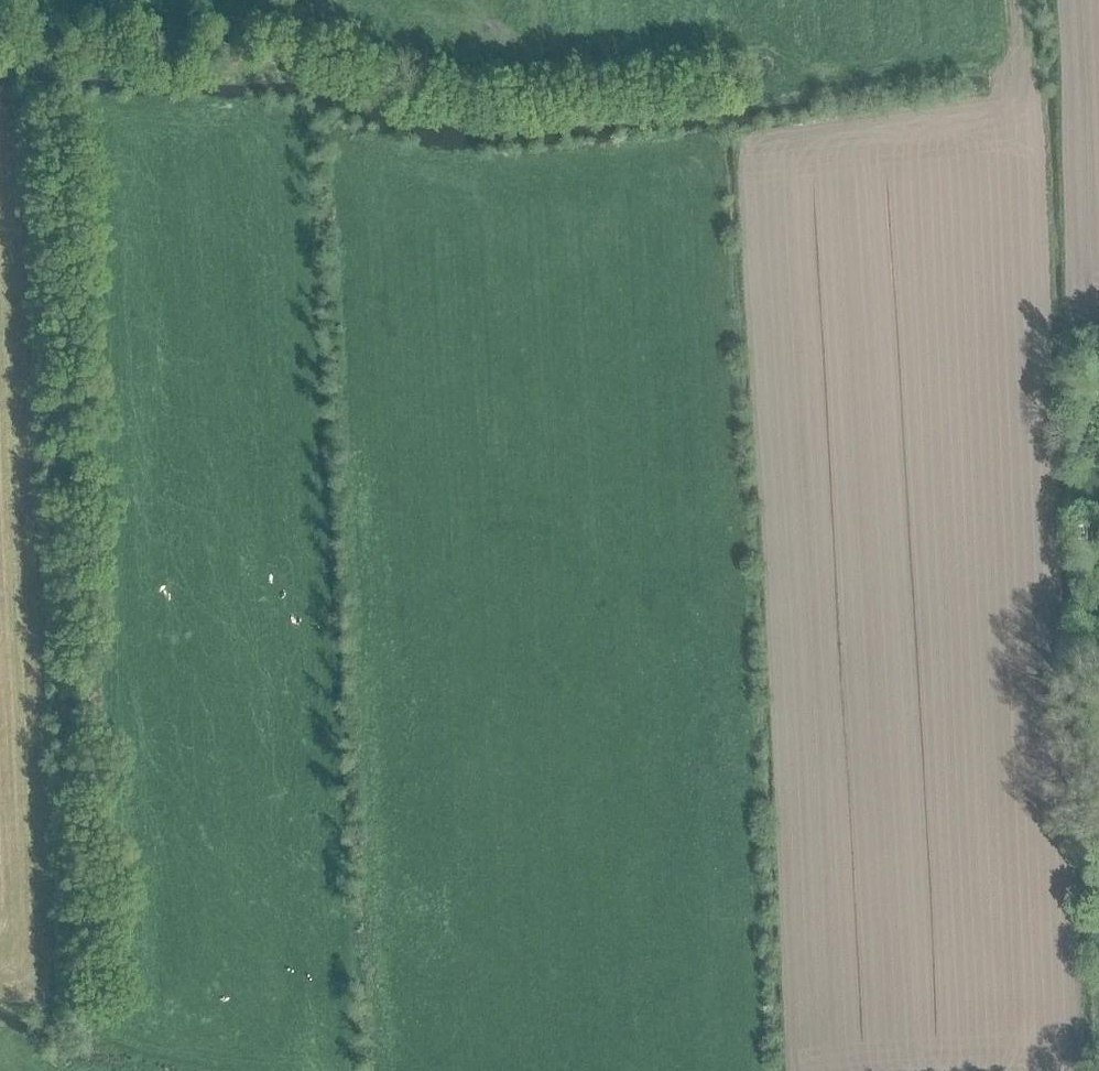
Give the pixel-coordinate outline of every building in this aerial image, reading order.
[(1086,522),(1077,523),(1078,541),(1087,540),(1086,522)]
